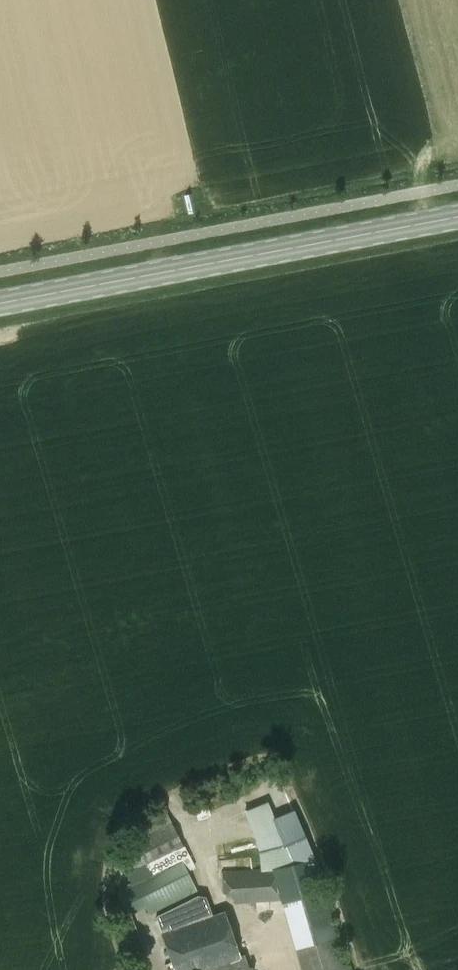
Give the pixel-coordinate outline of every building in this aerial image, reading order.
[(132,884),(116,892),(128,915),(111,920),(126,960),(146,955),(130,916),(145,909),(149,917),(156,917),(162,934),(160,934),(173,969),(250,969),(244,955),(240,956),(224,912),(212,916),(205,898),(197,896),(188,875),(181,861),(189,857),(164,810),(122,831),(129,843),(122,847),(133,869),(126,872),(132,884)] [(258,847),(261,863),(267,862),(267,861),(289,859),(286,845),(285,835),(255,841),(256,847),(258,847)] [(288,868),(223,873),(225,900),(234,899),(234,904),(278,901),(278,895),(287,895),(290,903),(286,905),(300,949),(295,950),(302,969),(346,969),(312,861),(288,868)]
